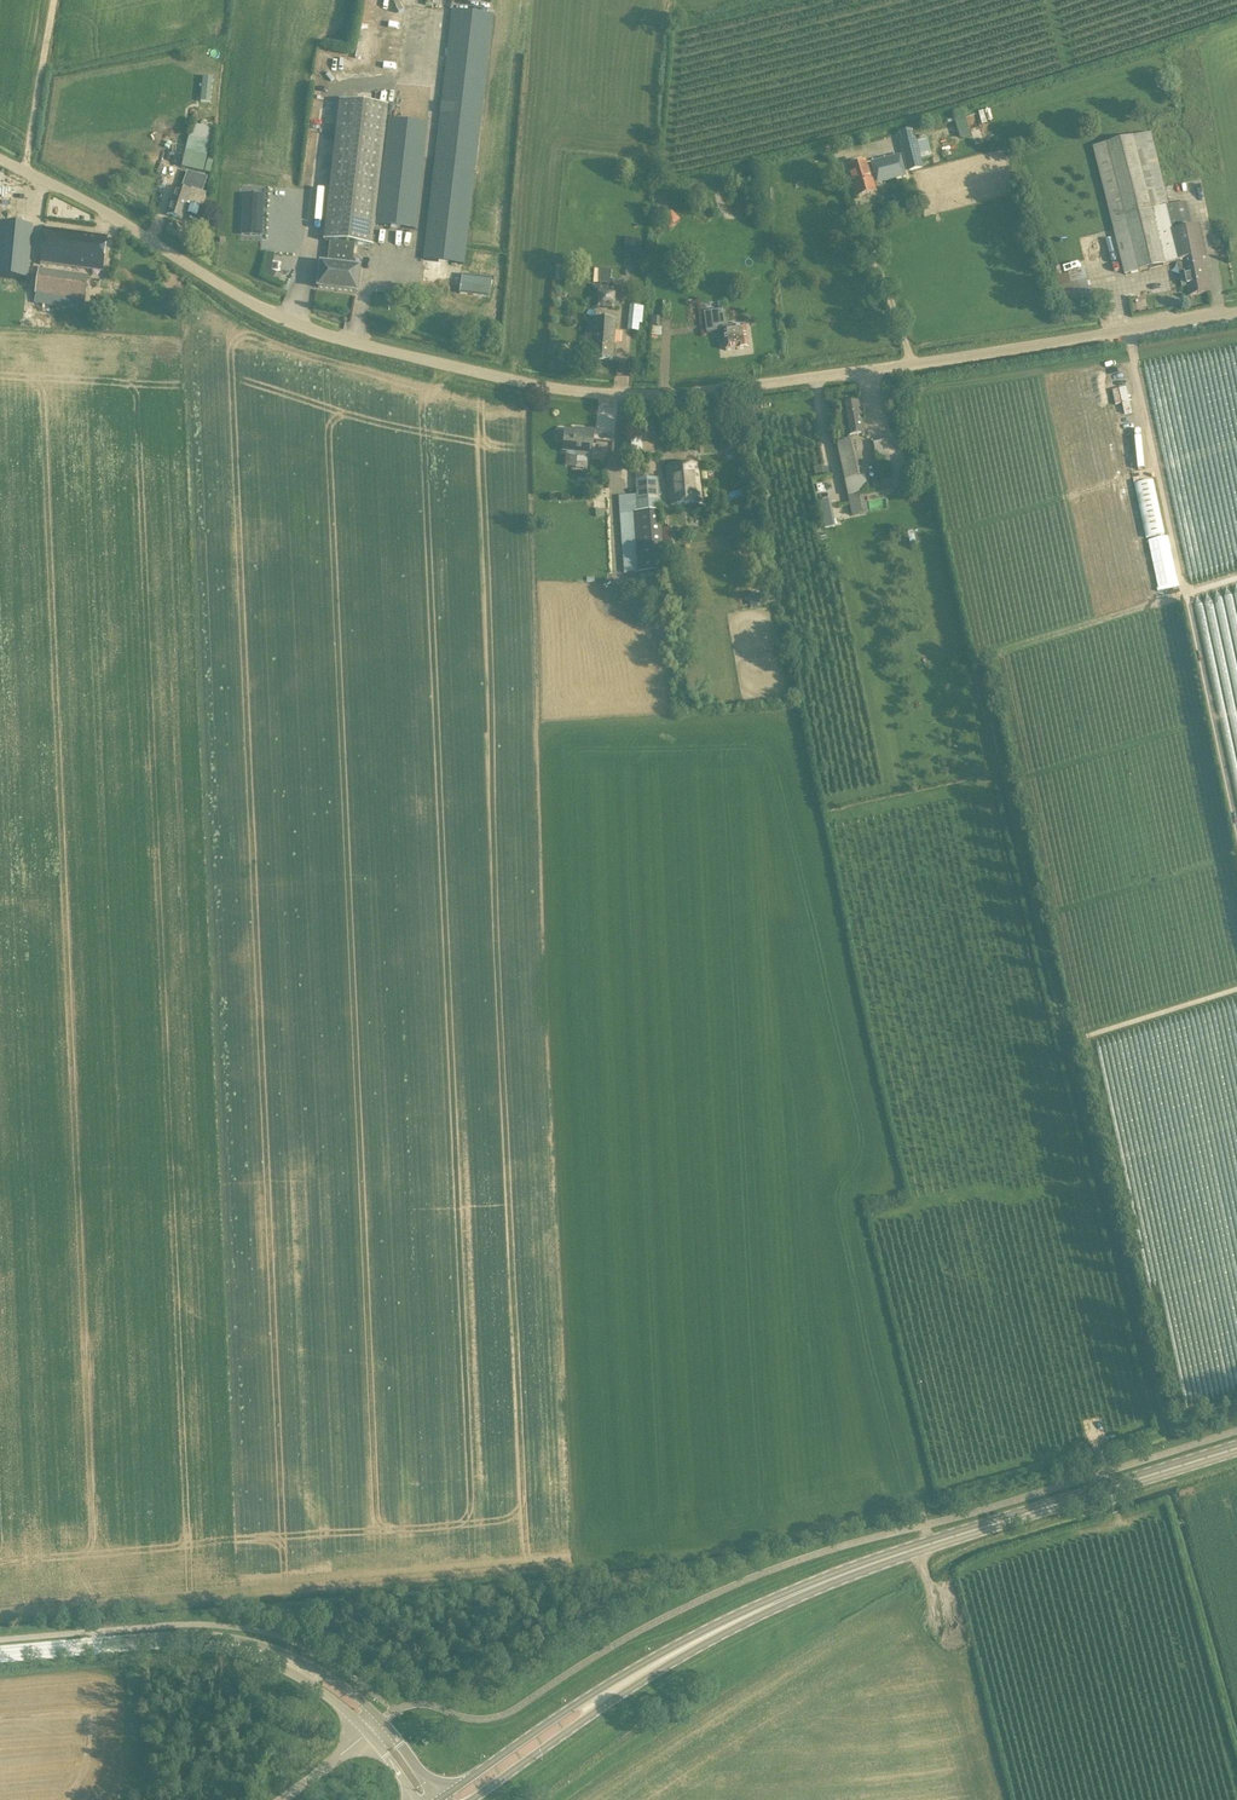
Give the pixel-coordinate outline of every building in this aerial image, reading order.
[(493,14),(450,10),(421,261),(464,265),(475,169),(493,14)] [(362,58),(366,42),(372,44),(377,28),(362,24),(353,55),(362,58)] [(356,293),(358,269),(351,268),(354,246),(371,247),(387,107),(338,102),(323,242),(330,243),(327,265),(320,265),(317,289),(356,293)] [(415,230),(428,124),(387,119),(375,226),(415,230)] [(915,141),(914,138),(912,138),(910,132),(899,135),(901,142),(899,142),(904,165),(906,172),(922,168),(919,159),(931,157),(926,138),(915,141)] [(1151,134),(1092,148),(1125,276),(1183,262),(1184,270),(1193,268),(1195,278),(1205,276),(1202,258),(1201,255),(1204,254),(1199,225),(1191,227),(1186,202),(1168,206),(1151,134)] [(182,167),(203,172),(208,149),(187,144),(182,167)] [(870,163),(875,185),(905,177),(899,155),(870,163)] [(870,182),(865,164),(847,169),(856,198),(875,192),(871,181),(870,182)] [(202,194),(207,180),(187,173),(181,190),(175,188),(166,215),(182,220),(188,203),(201,208),(206,195),(202,194)] [(225,195),(225,212),(254,213),(255,195),(225,195)] [(671,209),(661,219),(670,229),(680,219),(671,209)] [(0,225),(0,277),(28,280),(33,227),(0,224),(0,225)] [(1111,255),(1112,263),(1118,262),(1113,229),(1104,230),(1106,242),(1097,243),(1100,257),(1111,255)] [(106,238),(45,230),(41,263),(102,271),(106,238)] [(640,254),(641,238),(623,237),(623,253),(640,254)] [(271,276),(274,253),(264,252),(261,275),(271,276)] [(1061,272),(1078,270),(1077,263),(1060,266),(1061,272)] [(1209,293),(1205,276),(1195,278),(1193,268),(1184,270),(1186,278),(1180,280),(1182,289),(1188,287),(1190,297),(1209,293)] [(1091,298),(1086,269),(1056,274),(1062,303),(1091,298)] [(36,295),(34,304),(57,308),(83,312),(89,277),(38,270),(34,295),(36,295)] [(613,280),(610,280),(611,270),(601,270),(600,284),(613,285),(613,280)] [(490,281),(461,276),(459,295),(488,299),(490,281)] [(622,289),(585,286),(584,307),(608,309),(608,318),(614,318),(614,309),(620,310),(622,289)] [(704,307),(704,309),(689,311),(692,330),(722,326),(721,317),(719,317),(717,305),(704,307)] [(585,320),(584,334),(592,334),(590,360),(612,361),(615,323),(593,321),(585,320)] [(747,349),(744,327),(722,330),(725,352),(736,350),(736,351),(747,349)] [(1112,390),(1118,416),(1133,412),(1127,386),(1112,390)] [(857,405),(842,407),(847,437),(863,434),(857,405)] [(562,452),(577,454),(576,458),(575,468),(585,469),(586,453),(591,454),(593,432),(583,431),(583,433),(564,431),(562,452)] [(859,478),(852,441),(835,445),(844,482),(847,498),(867,493),(864,477),(859,478)] [(892,476),(886,442),(872,444),(878,478),(892,476)] [(901,451),(889,453),(895,484),(907,482),(901,451)] [(633,464),(635,486),(624,487),(624,496),(618,497),(623,573),(654,571),(655,590),(667,590),(666,570),(664,571),(657,479),(643,480),(641,461),(633,464)] [(669,505),(700,503),(696,464),(666,467),(669,505)] [(821,467),(814,468),(815,475),(822,474),(821,467)] [(1153,481),(1134,485),(1146,538),(1165,534),(1153,481)] [(834,527),(829,500),(819,502),(825,529),(834,527)] [(668,557),(669,567),(680,566),(679,556),(668,557)]
